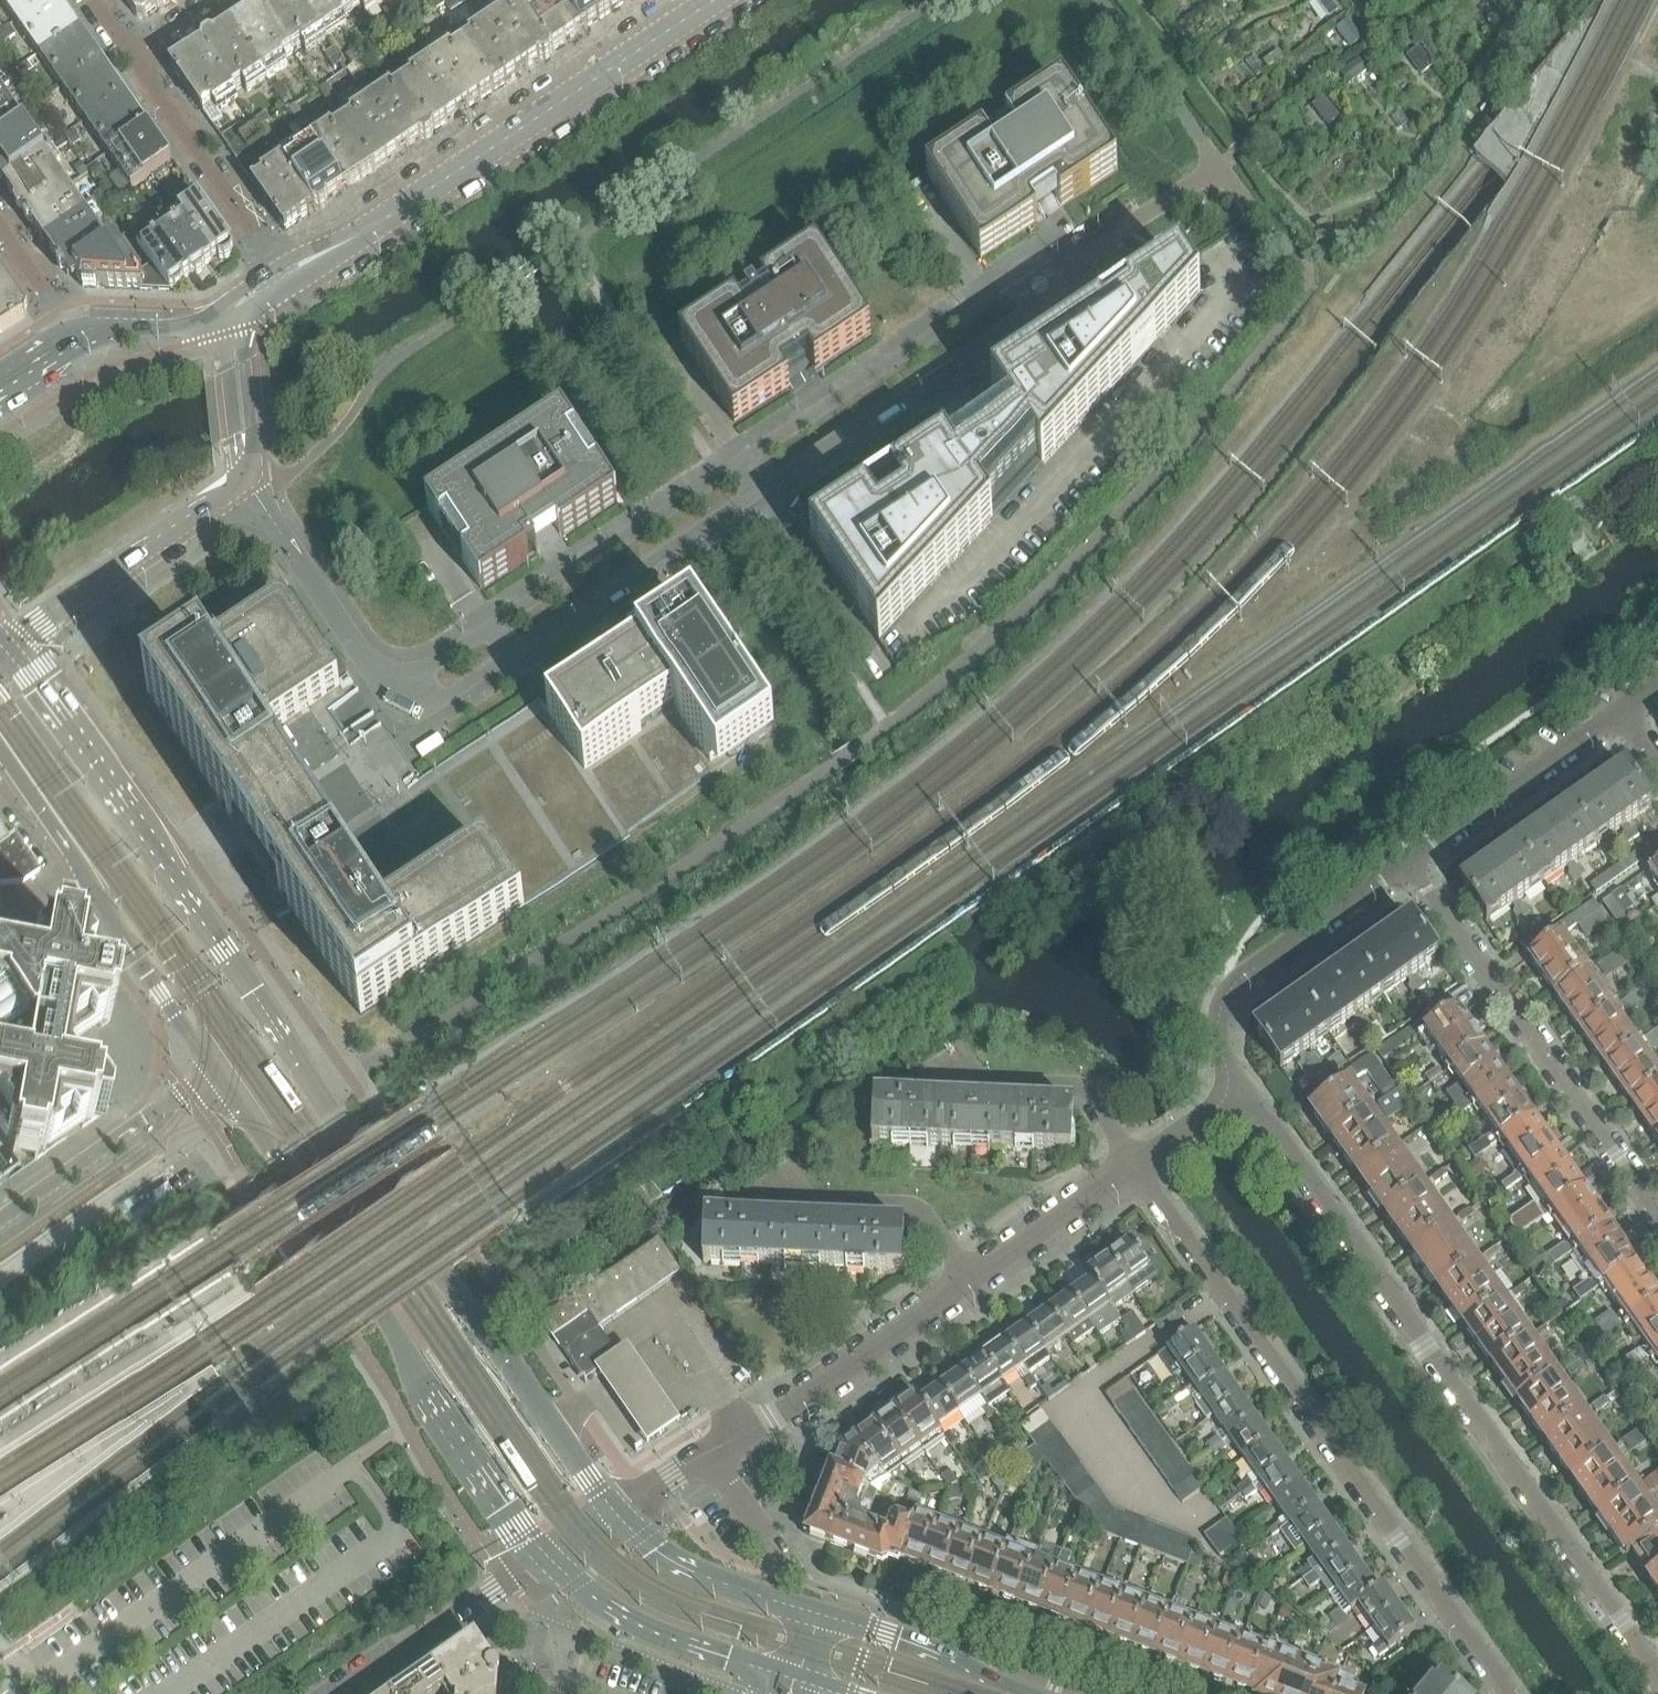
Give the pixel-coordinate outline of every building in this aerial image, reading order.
[(15,21),(46,0),(1,0),(15,21)] [(60,0),(46,0),(15,21),(38,54),(79,27),(60,0)] [(137,18),(144,19),(173,0),(124,0),(137,18)] [(341,0),(276,0),(275,0),(262,9),(292,54),(302,47),(306,52),(342,28),(339,23),(351,15),(341,0)] [(351,15),(361,8),(365,13),(384,0),(341,0),(351,15)] [(471,1),(470,0),(454,0),(452,1),(458,10),(471,1)] [(492,0),(473,0),(482,13),(490,8),(487,3),(492,0)] [(603,0),(532,0),(521,8),(551,53),(552,53),(566,43),(611,13),(603,0)] [(611,13),(631,0),(603,0),(611,13)] [(1329,20),(1341,11),(1333,0),(1315,0),(1329,20)] [(1607,0),(1598,0),(1506,114),(1474,153),(1510,182),(1525,158),(1548,114),(1591,31),(1607,0)] [(406,13),(397,1),(390,6),(398,19),(406,13)] [(551,53),(521,8),(517,2),(508,8),(473,32),(467,23),(452,33),(461,47),(492,93),(507,83),(516,76),(540,61),(545,62),(551,58),(552,53),(551,53)] [(398,19),(390,6),(383,11),(391,24),(398,19)] [(292,54),(262,9),(248,18),(216,40),(216,39),(215,40),(210,39),(204,43),(203,48),(203,49),(202,49),(233,94),(243,88),(246,92),(283,67),(280,62),(292,54)] [(1348,21),(1336,30),(1350,50),(1363,41),(1348,21)] [(426,33),(419,23),(408,31),(415,41),(426,33)] [(18,36),(10,25),(4,29),(0,32),(0,45),(2,48),(18,36)] [(101,59),(96,52),(79,27),(38,54),(18,70),(24,78),(44,63),(61,87),(101,59)] [(393,54),(386,45),(376,52),(381,60),(383,59),(385,61),(393,54)] [(492,93),(461,47),(451,54),(448,49),(410,74),(413,79),(402,87),(432,132),(433,132),(447,122),(480,101),(492,93)] [(361,48),(346,57),(352,66),(373,53),(370,48),(364,52),(361,48)] [(233,94),(202,49),(189,58),(188,58),(172,68),(203,113),(214,106),(217,111),(236,99),(233,94)] [(341,62),(333,50),(325,55),(334,69),(342,64),(341,62)] [(1419,50),(1408,58),(1421,76),(1432,67),(1419,50)] [(368,69),(381,60),(376,52),(366,59),(362,61),(368,69)] [(124,92),(101,59),(61,87),(84,120),(124,92)] [(1358,60),(1339,74),(1348,86),(1367,72),(1358,60)] [(359,71),(351,77),(367,98),(375,93),(359,71)] [(13,89),(5,77),(0,81),(0,146),(27,128),(14,109),(23,103),(13,89)] [(289,95),(281,84),(273,90),(281,100),(289,95)] [(340,103),(327,84),(318,90),(331,109),(340,103)] [(432,132),(402,87),(391,94),(388,89),(350,114),(353,119),(342,126),(373,172),(421,140),(426,141),(432,137),(433,132),(432,132)] [(1061,208),(1117,171),(1063,88),(927,178),(982,261),(1038,224),(1024,203),(1047,187),(1061,208)] [(52,100),(59,95),(56,90),(49,96),(52,100)] [(147,126),(129,99),(124,92),(84,120),(107,153),(147,126)] [(1323,98),(1311,107),(1327,128),(1339,119),(1323,98)] [(308,123),(296,105),(289,110),(301,128),(308,123)] [(259,129),(267,124),(273,120),(267,112),(253,121),(259,129)] [(243,140),(259,129),(253,121),(239,131),(237,127),(221,138),(224,142),(235,135),(240,142),(243,140)] [(280,144),(267,124),(259,129),(273,149),(280,144)] [(151,173),(172,161),(147,126),(107,153),(131,187),(133,185),(143,178),(151,173)] [(373,172),(342,126),(332,133),(329,128),(310,141),(292,153),(295,157),(284,165),(314,211),(316,210),(321,211),(327,207),(328,202),(329,202),(328,201),(329,201),(373,172)] [(0,146),(0,178),(5,186),(26,215),(67,186),(56,170),(66,164),(56,150),(54,147),(48,138),(38,144),(27,128),(0,146)] [(75,130),(65,137),(71,146),(82,139),(75,130)] [(65,139),(55,146),(58,151),(68,144),(65,139)] [(235,159),(250,149),(243,140),(240,142),(229,150),(235,159)] [(69,145),(58,152),(64,160),(74,153),(69,145)] [(91,155),(81,162),(87,170),(97,163),(91,155)] [(284,165),(281,160),(261,173),(253,162),(243,170),(254,186),(285,231),(301,220),(301,219),(314,211),(284,165)] [(97,165),(89,171),(94,180),(103,173),(97,165)] [(150,189),(143,178),(133,185),(141,196),(150,189)] [(107,223),(98,210),(89,197),(80,204),(67,186),(26,215),(68,276),(73,273),(110,247),(98,229),(107,223)] [(108,202),(101,192),(95,197),(102,207),(108,202)] [(121,208),(115,198),(110,201),(116,211),(121,208)] [(234,250),(201,202),(180,216),(194,235),(197,240),(213,261),(218,257),(219,260),(225,260),(232,255),(234,251),(234,250)] [(213,261),(197,240),(194,235),(180,216),(161,229),(191,276),(192,275),(197,276),(204,271),(205,266),(213,261)] [(191,276),(161,229),(139,245),(170,290),(175,290),(183,286),(184,281),(191,276)] [(145,277),(119,240),(110,247),(73,273),(83,287),(142,289),(137,282),(145,277)] [(816,370),(871,334),(817,252),(752,295),(754,297),(746,302),(745,300),(680,342),(735,424),(790,387),(786,382),(782,376),(808,359),(816,370)] [(1041,469),(1200,296),(1184,271),(1181,266),(992,391),(994,394),(1010,418),(989,432),(982,422),(966,433),(969,438),(972,443),(951,457),(947,450),(811,540),(879,643),(1041,469)] [(8,283),(0,272),(0,335),(22,320),(23,320),(25,308),(15,293),(8,283)] [(562,539),(617,502),(617,501),(617,500),(577,440),(564,420),(563,420),(563,419),(427,508),(428,509),(428,510),(429,512),(481,590),(482,590),(482,591),(538,554),(537,553),(538,553),(524,533),(531,528),(534,530),(537,530),(539,529),(541,526),(541,523),(540,522),(547,518),(561,538),(562,539)] [(325,697),(340,687),(284,603),(207,654),(174,676),(176,679),(167,685),(165,682),(147,694),(220,803),(241,836),(267,874),(361,1016),(417,979),(525,908),(487,851),(378,922),(372,914),(375,912),(325,836),(298,796),(279,767),(260,740),(325,697)] [(767,726),(694,617),(638,655),(641,660),(630,667),(625,659),(614,666),(619,674),(608,682),(605,677),(548,714),(549,716),(585,770),(676,710),(711,763),(767,726)] [(1626,773),(1627,772),(1626,771),(1570,811),(1596,846),(1620,829),(1622,832),(1621,839),(1626,845),(1638,837),(1633,830),(1628,829),(1625,825),(1651,807),(1651,806),(1649,806),(1626,773)] [(1570,864),(1596,846),(1570,811),(1516,849),(1541,885),(1566,867),(1568,870),(1566,875),(1572,884),(1584,875),(1579,867),(1572,866),(1570,864)] [(13,837),(1,845),(0,846),(0,888),(20,886),(38,874),(13,837)] [(1516,902),(1541,885),(1516,849),(1461,888),(1462,889),(1463,889),(1486,922),(1485,922),(1486,924),(1512,905),(1514,909),(1513,915),(1518,922),(1529,914),(1524,906),(1519,906),(1516,902)] [(1619,879),(1642,862),(1636,853),(1613,870),(1619,879)] [(1649,871),(1657,883),(1657,865),(1649,871)] [(1596,894),(1619,879),(1613,870),(1590,885),(1596,894)] [(1622,931),(1631,924),(1612,897),(1603,903),(1622,931)] [(1563,936),(1577,926),(1601,910),(1595,901),(1548,935),(1554,942),(1563,936)] [(1610,922),(1601,910),(1577,926),(1586,939),(1610,922)] [(1524,937),(1540,926),(1531,913),(1529,914),(1518,922),(1517,928),(1524,937)] [(1413,924),(1414,923),(1413,921),(1357,961),(1383,997),(1408,979),(1410,982),(1410,988),(1422,1005),(1428,1001),(1420,990),(1426,986),(1422,979),(1416,978),(1413,975),(1438,957),(1437,956),(1436,957),(1413,924)] [(1626,936),(1635,930),(1631,924),(1622,931),(1626,936)] [(65,1142),(91,1124),(103,1126),(105,1114),(106,1114),(89,1090),(65,1055),(109,1023),(109,1021),(101,1019),(104,1000),(113,1001),(113,999),(107,998),(108,993),(106,990),(106,988),(83,954),(81,954),(78,950),(74,950),(75,943),(65,929),(6,970),(0,962),(0,1187),(65,1142)] [(1554,942),(1548,935),(1545,930),(1522,947),(1531,959),(1554,943),(1554,942)] [(1556,995),(1589,973),(1563,936),(1554,942),(1554,943),(1531,959),(1556,995)] [(1601,974),(1613,966),(1608,959),(1596,968),(1601,974)] [(1359,1014),(1383,997),(1357,961),(1303,999),(1329,1035),(1353,1018),(1355,1026),(1360,1033),(1366,1029),(1377,1044),(1383,1040),(1367,1018),(1361,1017),(1359,1014)] [(1582,1032),(1614,1009),(1589,973),(1556,995),(1582,1032)] [(1657,988),(1653,982),(1620,1005),(1627,1015),(1657,994),(1657,989),(1657,988)] [(1435,1027),(1458,1010),(1450,998),(1426,1014),(1427,1015),(1433,1024),(1435,1027)] [(1305,1052),(1329,1035),(1303,999),(1256,1033),(1257,1034),(1258,1033),(1281,1066),(1280,1067),(1281,1068),(1300,1055),(1302,1058),(1301,1064),(1299,1066),(1315,1089),(1330,1078),(1314,1055),(1313,1056),(1307,1055),(1305,1052)] [(1607,1068),(1640,1045),(1614,1009),(1582,1032),(1607,1068)] [(1484,1047),(1459,1011),(1458,1010),(1435,1027),(1426,1032),(1452,1069),(1484,1047)] [(1384,1059),(1433,1024),(1427,1015),(1377,1050),(1384,1059)] [(1643,1043),(1648,1050),(1655,1051),(1657,1049),(1657,1033),(1643,1043)] [(1657,1086),(1657,1070),(1640,1045),(1607,1068),(1633,1104),(1657,1086)] [(1509,1082),(1487,1051),(1484,1047),(1452,1069),(1477,1105),(1509,1082)] [(1333,1070),(1345,1062),(1339,1054),(1327,1062),(1333,1070)] [(1382,1093),(1394,1085),(1373,1054),(1358,1064),(1365,1073),(1364,1073),(1366,1074),(1368,1073),(1382,1093)] [(1355,1079),(1364,1073),(1365,1073),(1358,1064),(1349,1071),(1355,1079)] [(1431,1083),(1443,1074),(1439,1068),(1427,1077),(1431,1083)] [(1535,1118),(1511,1085),(1509,1082),(1477,1105),(1496,1131),(1470,1150),(1477,1159),(1503,1141),(1535,1118)] [(1332,1139),(1372,1111),(1352,1083),(1335,1095),(1333,1092),(1327,1097),(1328,1099),(1311,1111),(1332,1139)] [(1387,1100),(1399,1092),(1394,1085),(1382,1093),(1387,1100)] [(1633,1104),(1657,1140),(1657,1086),(1633,1104)] [(1404,1088),(1399,1092),(1387,1100),(1377,1107),(1388,1122),(1415,1103),(1404,1088)] [(877,1104),(878,1099),(875,1099),(874,1120),(874,1127),(873,1143),(939,1146),(941,1107),(877,1104)] [(1457,1119),(1469,1110),(1465,1104),(1452,1112),(1457,1119)] [(1007,1110),(971,1108),(941,1107),(939,1146),(1006,1149),(1007,1110)] [(1071,1152),(1073,1107),(1071,1107),(1071,1112),(1007,1110),(1006,1149),(1071,1152)] [(1357,1176),(1397,1147),(1372,1111),(1332,1139),(1357,1176)] [(1560,1154),(1537,1122),(1535,1118),(1503,1141),(1528,1177),(1560,1154)] [(1431,1137),(1425,1128),(1414,1136),(1420,1145),(1431,1137)] [(1385,1214),(1425,1186),(1397,1147),(1357,1176),(1385,1214)] [(1454,1158),(1461,1167),(1467,1162),(1460,1153),(1454,1158)] [(941,1154),(940,1164),(952,1164),(952,1154),(941,1154)] [(1586,1191),(1562,1157),(1560,1154),(1528,1177),(1548,1205),(1540,1210),(1535,1203),(1511,1219),(1510,1226),(1518,1237),(1553,1213),(1554,1214),(1586,1191)] [(1464,1171),(1473,1183),(1483,1175),(1475,1163),(1464,1171)] [(1591,1167),(1583,1173),(1588,1181),(1596,1175),(1591,1167)] [(1436,1187),(1448,1178),(1444,1172),(1432,1181),(1436,1187)] [(193,1176),(184,1182),(188,1187),(197,1181),(193,1176)] [(1508,1191),(1520,1183),(1516,1177),(1503,1185),(1508,1191)] [(187,1188),(183,1183),(175,1189),(178,1194),(187,1188)] [(1411,1252),(1451,1224),(1425,1186),(1385,1214),(1411,1252)] [(157,1206),(174,1195),(170,1188),(152,1199),(157,1206)] [(1611,1226),(1588,1194),(1586,1191),(1554,1214),(1579,1249),(1611,1226)] [(174,1195),(157,1206),(164,1216),(181,1205),(174,1195)] [(1616,1206),(1608,1211),(1614,1218),(1621,1213),(1616,1206)] [(1462,1224),(1474,1216),(1471,1211),(1458,1219),(1462,1224)] [(708,1223),(708,1218),(706,1218),(704,1263),(771,1266),(773,1226),(708,1223)] [(1438,1290),(1478,1262),(1451,1224),(1411,1252),(1438,1290)] [(840,1229),(810,1228),(773,1226),(771,1266),(838,1269),(840,1229)] [(1637,1263),(1613,1230),(1611,1226),(1579,1249),(1604,1286),(1637,1263)] [(902,1253),(903,1227),(901,1227),(901,1232),(840,1229),(838,1269),(901,1272),(902,1253)] [(1640,1241),(1633,1246),(1638,1253),(1645,1248),(1640,1241)] [(601,1331),(682,1276),(660,1243),(543,1323),(584,1382),(596,1374),(619,1358),(601,1331)] [(1149,1268),(1132,1243),(1131,1243),(1130,1244),(1131,1245),(1110,1260),(1129,1287),(1134,1295),(1157,1279),(1156,1278),(1160,1275),(1153,1265),(1149,1268)] [(1567,1245),(1564,1247),(1563,1245),(1547,1256),(1555,1266),(1573,1253),(1567,1245)] [(1489,1263),(1501,1254),(1497,1248),(1485,1257),(1489,1263)] [(1134,1295),(1129,1287),(1110,1260),(1090,1274),(1089,1273),(1087,1274),(1092,1281),(1113,1310),(1114,1309),(1134,1295)] [(1540,1261),(1531,1267),(1538,1277),(1538,1278),(1549,1270),(1543,1261),(1540,1261)] [(1505,1300),(1478,1262),(1438,1290),(1465,1328),(1505,1300)] [(1640,1267),(1637,1263),(1604,1286),(1630,1321),(1657,1302),(1657,1293),(1640,1267)] [(1580,1302),(1597,1290),(1590,1280),(1573,1292),(1580,1302)] [(1114,1309),(1113,1310),(1092,1281),(1071,1296),(1095,1330),(1099,1336),(1122,1320),(1114,1309)] [(1516,1301),(1528,1292),(1524,1287),(1512,1295),(1516,1301)] [(1078,1341),(1095,1330),(1071,1296),(1049,1311),(1067,1337),(1078,1341)] [(1564,1299),(1557,1304),(1559,1308),(1562,1311),(1569,1306),(1564,1299)] [(1492,1366),(1532,1338),(1505,1300),(1465,1328),(1492,1366)] [(1630,1321),(1656,1358),(1657,1356),(1657,1302),(1630,1321)] [(1161,1333),(1183,1317),(1176,1307),(1154,1323),(1155,1325),(1161,1333)] [(1046,1352),(1067,1337),(1049,1311),(1028,1327),(1046,1352)] [(1152,1320),(1143,1326),(1133,1312),(1122,1319),(1128,1329),(1127,1330),(1134,1340),(1155,1325),(1154,1323),(1152,1320)] [(1619,1318),(1616,1319),(1611,1312),(1595,1323),(1605,1338),(1624,1325),(1619,1318)] [(1024,1368),(1046,1352),(1028,1327),(1006,1342),(1024,1368)] [(1128,1345),(1134,1340),(1127,1330),(1121,1334),(1128,1345)] [(1172,1380),(1183,1372),(1209,1354),(1193,1332),(1156,1358),(1172,1380)] [(1559,1376),(1533,1339),(1532,1338),(1492,1366),(1519,1404),(1559,1376)] [(1003,1382),(1024,1368),(1006,1342),(984,1357),(1003,1382)] [(1644,1353),(1642,1354),(1639,1350),(1625,1360),(1634,1372),(1649,1361),(1644,1353)] [(628,1352),(596,1374),(648,1451),(681,1428),(628,1352)] [(1569,1367),(1582,1358),(1578,1352),(1565,1361),(1569,1367)] [(1180,1407),(1225,1376),(1209,1354),(1183,1372),(1192,1386),(1185,1390),(1187,1393),(1176,1401),(1180,1407)] [(1090,1369),(1095,1365),(1088,1355),(1082,1359),(1090,1369)] [(981,1398),(1003,1382),(984,1357),(963,1372),(981,1398)] [(1579,1362),(1566,1371),(1570,1378),(1584,1369),(1579,1362)] [(1608,1370),(1615,1382),(1626,1374),(1619,1363),(1608,1370)] [(1037,1386),(1042,1382),(1035,1371),(1029,1375),(1037,1386)] [(963,1372),(941,1388),(960,1413),(970,1427),(981,1398),(963,1372)] [(1031,1389),(1037,1386),(1029,1375),(1024,1379),(1031,1389)] [(1207,1420),(1214,1416),(1240,1397),(1225,1376),(1180,1407),(1184,1412),(1196,1404),(1207,1420)] [(1546,1442),(1586,1414),(1559,1376),(1519,1404),(1546,1442)] [(1134,1392),(1126,1380),(1125,1379),(1104,1395),(1113,1408),(1134,1392)] [(1048,1386),(1041,1391),(1049,1402),(1056,1397),(1048,1386)] [(944,1424),(960,1413),(941,1388),(921,1402),(917,1395),(915,1396),(941,1435),(950,1447),(956,1443),(947,1431),(949,1430),(944,1424)] [(1142,1402),(1141,1402),(1134,1392),(1113,1408),(1120,1418),(1142,1402)] [(941,1435),(915,1396),(911,1395),(904,1400),(904,1405),(895,1411),(922,1449),(941,1435)] [(1229,1438),(1256,1419),(1240,1397),(1214,1416),(1229,1438)] [(1610,1406),(1606,1400),(1592,1409),(1596,1415),(1610,1406)] [(1128,1429),(1150,1414),(1142,1402),(1120,1418),(1128,1429)] [(922,1449),(895,1411),(891,1409),(884,1414),(884,1419),(876,1425),(875,1425),(901,1463),(922,1449)] [(1028,1439),(1051,1424),(1042,1411),(1019,1427),(1028,1439)] [(1135,1439),(1157,1424),(1150,1414),(1128,1429),(1135,1439)] [(1573,1481),(1613,1453),(1586,1414),(1546,1442),(1573,1481)] [(1245,1459),(1271,1441),(1256,1419),(1229,1438),(1245,1459)] [(875,1425),(876,1425),(871,1423),(864,1428),(864,1433),(855,1439),(879,1475),(883,1476),(901,1463),(875,1425)] [(1037,1450),(1059,1435),(1051,1424),(1028,1439),(1034,1448),(1035,1449),(1037,1450)] [(1165,1435),(1157,1424),(1135,1439),(1143,1450),(1165,1435)] [(1026,1444),(1018,1434),(1011,1439),(1018,1449),(1026,1444)] [(1044,1461),(1066,1445),(1059,1435),(1037,1450),(1043,1460),(1044,1461)] [(1173,1446),(1172,1446),(1165,1435),(1143,1450),(1151,1461),(1173,1446)] [(1211,1451),(1221,1443),(1217,1438),(1207,1445),(1211,1451)] [(874,1479),(879,1475),(855,1439),(847,1445),(842,1449),(839,1455),(835,1457),(831,1465),(834,1469),(834,1470),(869,1485),(869,1484),(874,1479)] [(1624,1454),(1636,1445),(1632,1440),(1620,1448),(1624,1454)] [(1260,1481),(1286,1462),(1271,1441),(1245,1459),(1260,1481)] [(1215,1456),(1225,1449),(1221,1443),(1211,1451),(1215,1456)] [(1013,1444),(996,1455),(1002,1464),(1018,1452),(1013,1444)] [(1051,1471),(1073,1455),(1066,1445),(1044,1461),(1051,1471)] [(1159,1472),(1180,1457),(1173,1446),(1151,1461),(1159,1472)] [(1017,1459),(1017,1461),(1027,1465),(1039,1471),(1043,1460),(1037,1450),(1035,1449),(1034,1448),(1023,1456),(1017,1459)] [(1599,1518),(1639,1490),(1613,1453),(1573,1481),(1599,1518)] [(1060,1482),(1081,1467),(1073,1455),(1051,1471),(1060,1482)] [(1188,1467),(1187,1467),(1180,1457),(1159,1472),(1166,1482),(1188,1467)] [(979,1480),(992,1471),(984,1461),(972,1470),(979,1480)] [(1276,1503),(1302,1484),(1286,1462),(1260,1481),(1276,1503)] [(950,1489),(960,1482),(950,1467),(940,1474),(948,1486),(950,1489)] [(1067,1493),(1089,1477),(1081,1467),(1060,1482),(1067,1493)] [(1174,1493),(1195,1478),(1188,1467),(1166,1482),(1174,1493)] [(877,1488),(869,1485),(834,1470),(823,1498),(818,1496),(817,1499),(818,1499),(806,1531),(805,1530),(804,1533),(832,1544),(840,1525),(864,1516),(866,1515),(877,1488)] [(948,1486),(940,1474),(938,1472),(924,1483),(929,1488),(948,1486)] [(1005,1492),(1010,1479),(1002,1476),(997,1489),(1005,1492)] [(1075,1504),(1097,1488),(1089,1477),(1067,1493),(1075,1504)] [(1657,1486),(1657,1477),(1646,1485),(1651,1491),(1657,1486)] [(1181,1503),(1203,1488),(1195,1478),(1174,1493),(1181,1503)] [(1011,1494),(1015,1481),(1010,1479),(1005,1492),(1011,1494)] [(1248,1481),(1237,1488),(1242,1494),(1252,1487),(1248,1481)] [(1291,1525),(1317,1506),(1302,1484),(1276,1503),(1291,1525)] [(1257,1494),(1258,1493),(1254,1486),(1252,1487),(1242,1494),(1245,1499),(1256,1492),(1257,1494)] [(948,1500),(963,1499),(967,1487),(953,1488),(948,1500)] [(1083,1514),(1104,1499),(1097,1488),(1075,1504),(1083,1514)] [(1657,1533),(1657,1516),(1639,1490),(1599,1518),(1626,1556),(1657,1533)] [(1113,1509),(1111,1508),(1104,1499),(1083,1514),(1096,1532),(1113,1509)] [(1283,1531),(1280,1533),(1296,1555),(1307,1547),(1333,1528),(1317,1506),(1291,1525),(1283,1531)] [(916,1519),(919,1510),(913,1507),(909,1516),(916,1519)] [(1114,1539),(1124,1513),(1113,1509),(1096,1532),(1114,1539)] [(1127,1544),(1137,1518),(1124,1513),(1114,1539),(1127,1544)] [(889,1558),(899,1562),(901,1558),(914,1524),(901,1520),(895,1522),(893,1527),(866,1515),(864,1516),(840,1525),(832,1544),(883,1564),(888,1562),(889,1558)] [(1138,1548),(1148,1523),(1137,1518),(1127,1544),(1138,1548)] [(924,1567),(938,1529),(915,1520),(914,1524),(901,1558),(911,1562),(912,1566),(918,1568),(922,1566),(924,1567)] [(1240,1542),(1233,1533),(1225,1521),(1216,1527),(1231,1549),(1240,1542)] [(1151,1553),(1160,1528),(1148,1523),(1138,1548),(1151,1553)] [(1280,1533),(1283,1531),(1279,1525),(1269,1532),(1273,1538),(1280,1533)] [(1218,1558),(1231,1549),(1216,1527),(1203,1537),(1218,1558)] [(1163,1557),(1172,1532),(1160,1528),(1151,1553),(1163,1557)] [(1304,1581),(1348,1550),(1333,1528),(1307,1547),(1317,1561),(1299,1574),(1304,1581)] [(947,1576),(961,1538),(938,1529),(924,1567),(933,1570),(935,1575),(941,1577),(945,1575),(947,1576)] [(1175,1562),(1184,1537),(1172,1532),(1163,1557),(1175,1562)] [(1626,1556),(1627,1557),(1633,1552),(1651,1577),(1657,1573),(1657,1533),(1626,1556)] [(1188,1567),(1198,1543),(1184,1537),(1175,1562),(1188,1567)] [(970,1584),(984,1546),(961,1538),(947,1576),(955,1579),(957,1583),(963,1585),(968,1583),(970,1584)] [(992,1593),(1007,1555),(984,1546),(970,1584),(978,1588),(981,1592),(986,1594),(990,1592),(992,1593)] [(1033,1565),(1019,1603),(1028,1607),(1030,1611),(1036,1613),(1040,1611),(1042,1612),(1064,1556),(1041,1547),(1033,1565)] [(1329,1596),(1364,1571),(1348,1550),(1304,1581),(1307,1585),(1317,1578),(1329,1596)] [(1068,1567),(1072,1554),(1065,1552),(1064,1556),(1042,1612),(1051,1615),(1053,1619),(1059,1622),(1063,1620),(1064,1620),(1081,1578),(1067,1572),(1069,1568),(1068,1567)] [(1019,1603),(1033,1565),(1007,1555),(992,1593),(1004,1597),(1006,1601),(1012,1604),(1016,1602),(1019,1603)] [(1086,1580),(1094,1560),(1088,1557),(1081,1578),(1064,1620),(1073,1624),(1075,1628),(1081,1630),(1084,1628),(1087,1629),(1103,1586),(1086,1580)] [(1193,1557),(1189,1567),(1198,1570),(1202,1561),(1193,1557)] [(1232,1567),(1231,1568),(1242,1575),(1253,1568),(1246,1557),(1232,1567)] [(1329,1616),(1334,1623),(1344,1616),(1343,1615),(1351,1610),(1378,1591),(1364,1571),(1329,1596),(1339,1609),(1329,1616)] [(1651,1577),(1648,1580),(1657,1594),(1657,1573),(1651,1577)] [(1235,1590),(1239,1579),(1227,1574),(1222,1586),(1235,1590)] [(902,1588),(897,1586),(895,1592),(910,1598),(913,1588),(904,1585),(902,1588)] [(1109,1638),(1126,1595),(1103,1586),(1087,1629),(1095,1632),(1097,1637),(1102,1638),(1106,1637),(1109,1638)] [(1384,1589),(1385,1588),(1384,1587),(1378,1591),(1351,1610),(1352,1611),(1358,1607),(1373,1628),(1398,1610),(1384,1589)] [(1270,1598),(1260,1591),(1255,1603),(1265,1609),(1270,1598)] [(1149,1604),(1127,1595),(1126,1595),(1109,1638),(1118,1641),(1120,1645),(1125,1647),(1129,1645),(1132,1646),(1149,1604)] [(923,1598),(919,1596),(917,1603),(931,1608),(935,1600),(924,1596),(923,1598)] [(1231,1602),(1225,1618),(1233,1622),(1240,1605),(1231,1602)] [(1155,1655),(1172,1612),(1149,1604),(1132,1646),(1141,1650),(1143,1654),(1148,1656),(1152,1654),(1155,1655)] [(1180,1665),(1198,1618),(1173,1608),(1172,1612),(1155,1655),(1164,1659),(1166,1663),(1172,1665),(1176,1663),(1180,1665)] [(1281,1609),(1278,1617),(1288,1621),(1291,1613),(1281,1609)] [(1414,1630),(1413,1631),(1398,1610),(1373,1628),(1382,1641),(1373,1648),(1379,1657),(1415,1632),(1414,1630)] [(1337,1628),(1347,1621),(1344,1616),(1334,1623),(1337,1628)] [(1204,1674),(1222,1627),(1198,1618),(1180,1665),(1189,1668),(1191,1672),(1196,1675),(1200,1673),(1204,1674)] [(1307,1640),(1312,1628),(1305,1623),(1300,1637),(1307,1640)] [(1227,1683),(1245,1636),(1222,1627),(1204,1674),(1213,1678),(1215,1681),(1220,1683),(1224,1682),(1227,1683)] [(1249,1691),(1267,1644),(1245,1636),(1227,1683),(1236,1686),(1238,1690),(1245,1693),(1249,1691)] [(1282,1644),(1269,1639),(1267,1644),(1249,1691),(1256,1693),(1277,1693),(1293,1654),(1280,1649),(1282,1644)] [(496,1673),(479,1648),(478,1649),(469,1648),(468,1646),(434,1670),(447,1689),(451,1693),(495,1693),(496,1673)] [(1306,1654),(1294,1649),(1293,1654),(1277,1693),(1305,1693),(1317,1664),(1316,1663),(1304,1659),(1306,1654)] [(1099,1658),(1093,1656),(1088,1668),(1094,1670),(1099,1658)] [(1329,1667),(1317,1662),(1316,1663),(1317,1664),(1305,1693),(1334,1693),(1340,1679),(1341,1676),(1328,1671),(1329,1667)] [(1122,1667),(1116,1664),(1111,1674),(1118,1677),(1122,1667)] [(1145,1672),(1137,1668),(1132,1681),(1140,1684),(1145,1672)] [(447,1689),(434,1670),(400,1693),(441,1693),(447,1689)] [(1355,1685),(1340,1679),(1334,1693),(1362,1693),(1352,1690),(1355,1685)] [(1442,1684),(1436,1690),(1432,1687),(1427,1693),(1454,1693),(1442,1684)]
